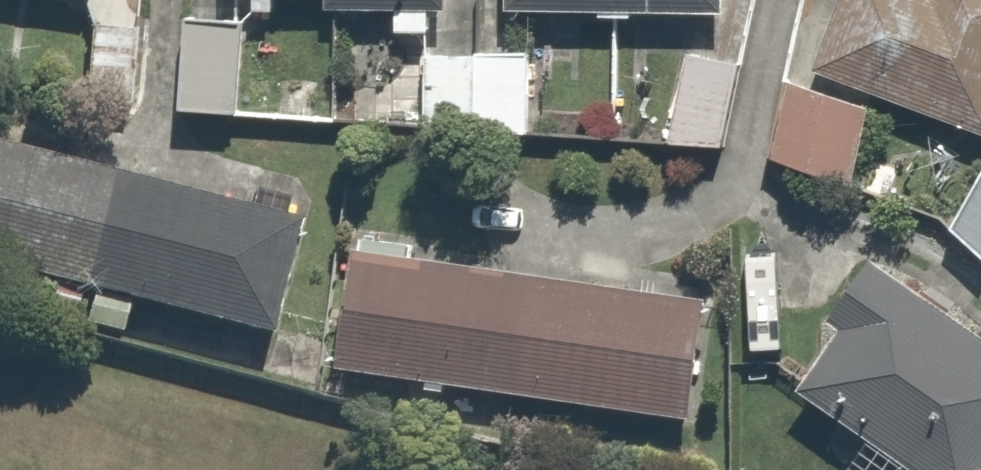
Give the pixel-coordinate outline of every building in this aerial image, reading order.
[(392,19),(439,20),(439,0),(393,0),(392,19)] [(599,8),(630,9),(631,0),(599,0),(599,8)] [(815,52),(980,121),(980,0),(836,0),(815,52)] [(318,11),(185,5),(181,104),(314,110),(318,11)] [(750,50),(689,34),(664,129),(725,146),(750,50)] [(520,39),(425,39),(425,139),(521,138),(520,39)] [(786,73),(765,150),(848,173),(846,180),(892,192),(902,154),(858,142),(870,95),(786,73)] [(0,137),(0,250),(276,326),(305,220),(0,137)] [(948,218),(980,238),(980,164),(948,218)] [(700,292),(350,233),(330,353),(680,412),(700,292)] [(870,247),(827,305),(850,322),(805,382),(924,469),(980,469),(980,329),(870,247)]
